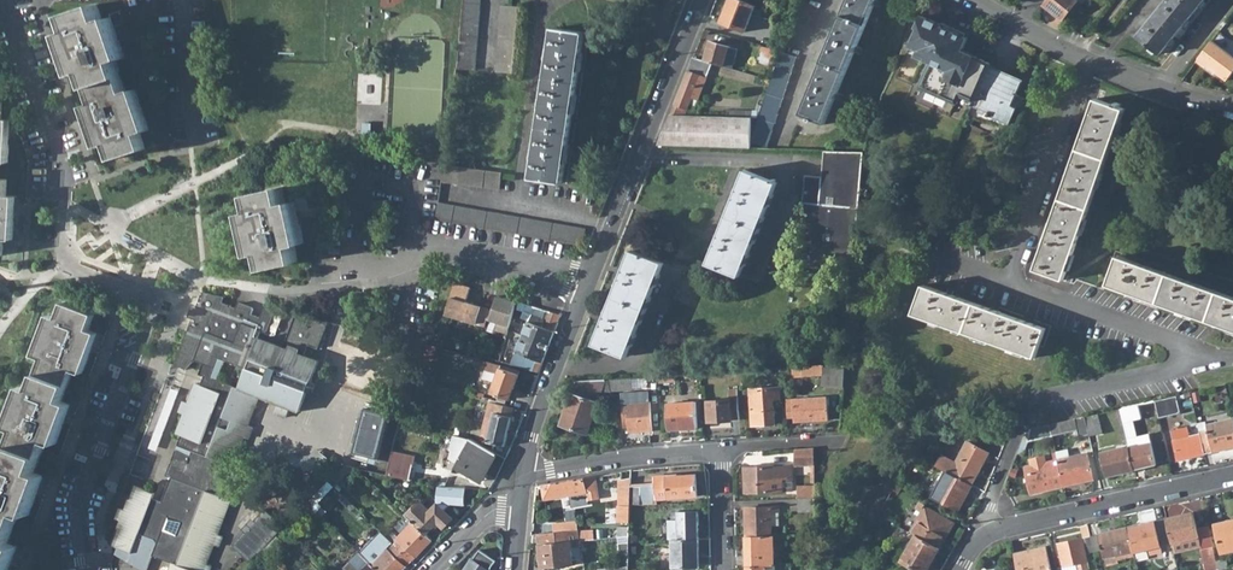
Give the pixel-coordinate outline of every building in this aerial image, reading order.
[(457,70),(476,72),(481,0),(464,0),(459,62),(458,62),(457,70)] [(720,22),(744,32),(754,7),(737,0),(728,0),(720,22)] [(800,114),(823,123),(875,0),(847,0),(800,114)] [(1043,4),(1063,19),(1078,0),(1046,0),(1043,4)] [(1203,0),(1167,0),(1138,36),(1160,54),(1203,0)] [(108,142),(113,158),(145,147),(140,131),(148,129),(135,88),(126,91),(116,59),(124,56),(114,26),(124,22),(120,9),(109,13),(110,16),(103,19),(97,3),(65,13),(70,29),(62,32),(75,72),(84,70),(95,102),(86,104),(92,122),(99,145),(108,142)] [(501,7),(496,73),(513,74),(518,8),(501,7)] [(974,101),(990,66),(991,63),(974,56),(973,58),(961,53),(967,38),(953,31),(954,28),(943,23),(943,25),(922,16),(917,28),(919,29),(911,47),(919,50),(917,56),(931,62),(920,87),(958,103),(961,95),(974,101)] [(530,178),(561,182),(586,32),(555,27),(530,178)] [(1197,61),(1205,67),(1207,64),(1228,80),(1232,73),(1232,55),(1213,40),(1197,61)] [(710,41),(704,61),(712,63),(723,66),(724,65),(730,66),(736,50),(729,47),(710,41)] [(756,61),(775,66),(780,51),(761,45),(756,61)] [(775,66),(751,143),(766,148),(795,56),(780,51),(775,66)] [(697,100),(712,63),(704,61),(693,57),(669,115),(685,116),(690,104),(692,98),(697,100)] [(974,101),(973,104),(989,111),(987,114),(1009,124),(1016,108),(1011,106),(1023,81),(990,66),(974,101)] [(1047,69),(1043,80),(1052,85),(1057,74),(1047,69)] [(1096,98),(1034,270),(1063,280),(1125,109),(1096,98)] [(8,161),(11,118),(1,117),(3,101),(0,101),(0,161),(8,161)] [(737,110),(737,117),(751,118),(758,118),(762,105),(757,104),(755,110),(737,110)] [(750,143),(751,118),(737,117),(729,117),(685,116),(669,115),(657,145),(750,148),(750,143)] [(805,175),(796,266),(853,271),(857,225),(863,152),(824,151),(821,176),(805,175)] [(501,172),(443,165),(442,168),(440,182),(499,189),(501,172)] [(746,170),(708,263),(739,276),(777,183),(746,170)] [(2,255),(3,238),(12,239),(13,235),(13,223),(15,196),(6,195),(7,179),(0,178),(0,255),(2,255)] [(244,211),(253,254),(262,252),(265,268),(298,261),(295,245),(304,243),(297,210),(307,207),(305,195),(294,197),(295,200),(285,202),(282,186),(249,193),(253,209),(244,211)] [(441,220),(582,244),(585,228),(437,203),(435,213),(441,220)] [(632,250),(594,344),(626,356),(663,263),(632,250)] [(1107,285),(1232,330),(1232,297),(1118,256),(1107,285)] [(924,285),(913,314),(1035,357),(1046,328),(924,285)] [(211,565),(206,563),(214,545),(218,546),(222,536),(218,534),(231,501),(235,502),(241,486),(218,477),(223,462),(233,466),(245,437),(249,438),(254,428),(249,426),(239,422),(250,393),(260,396),(278,403),(275,413),(285,418),(289,407),(299,411),(318,361),(304,355),(308,345),(318,349),(328,322),(297,314),(283,348),(288,350),(287,352),(257,340),(260,332),(266,335),(275,313),(264,308),(260,318),(252,314),(254,310),(237,303),(235,309),(221,304),(224,297),(202,292),(196,308),(190,306),(186,318),(194,321),(192,328),(189,326),(173,366),(183,370),(194,361),(202,365),(199,374),(203,376),(200,385),(196,383),(188,402),(183,401),(179,412),(183,414),(176,433),(181,436),(178,445),(192,451),(191,455),(176,449),(166,475),(170,477),(161,500),(153,497),(155,492),(135,484),(125,509),(119,507),(115,518),(120,520),(111,544),(131,553),(139,533),(150,537),(151,538),(151,537),(152,538),(153,538),(154,538),(154,539),(155,539),(155,540),(156,541),(156,542),(156,543),(156,544),(156,545),(156,546),(155,546),(155,547),(151,555),(171,563),(169,569),(209,569),(211,565)] [(16,545),(8,542),(20,511),(28,514),(43,474),(35,471),(46,440),(54,443),(70,403),(61,399),(74,369),(82,372),(88,355),(97,331),(88,328),(94,313),(63,300),(57,316),(48,313),(33,354),(41,357),(29,388),(22,384),(6,425),(14,428),(3,458),(0,457),(0,569),(6,569),(16,545)] [(511,362),(537,371),(560,314),(518,301),(516,308),(521,310),(526,309),(526,315),(525,317),(525,318),(527,319),(515,350),(526,354),(523,361),(515,358),(512,358),(511,362)] [(509,398),(518,373),(519,370),(487,360),(481,379),(493,383),(490,392),(509,398)] [(801,367),(802,377),(822,375),(822,386),(843,387),(845,369),(823,367),(823,365),(801,367)] [(784,368),(784,380),(793,380),(793,367),(784,368)] [(658,376),(659,383),(676,382),(675,375),(658,376)] [(631,378),(609,379),(611,390),(632,389),(631,378)] [(163,381),(133,472),(157,480),(158,454),(172,412),(167,411),(172,396),(172,382),(163,379),(163,381)] [(602,392),(611,390),(609,379),(576,380),(561,424),(588,433),(599,401),(602,392)] [(708,401),(709,421),(739,419),(737,388),(728,389),(729,399),(708,401)] [(750,389),(751,424),(774,423),(773,398),(780,398),(779,388),(750,389)] [(249,426),(260,396),(250,393),(239,422),(249,426)] [(1176,396),(1155,401),(1157,410),(1159,417),(1181,412),(1176,396)] [(793,417),(793,422),(828,420),(827,397),(786,399),(787,418),(793,417)] [(481,440),(504,446),(515,408),(496,403),(491,401),(481,440)] [(622,402),(623,424),(628,424),(628,432),(652,431),(650,401),(622,402)] [(667,403),(668,430),(698,428),(696,401),(667,403)] [(1120,409),(1122,417),(1157,410),(1155,401),(1120,409)] [(1098,414),(1085,417),(1089,434),(1089,436),(1102,433),(1098,414)] [(1079,437),(1089,434),(1085,417),(1050,424),(1052,435),(1078,430),(1079,437)] [(1206,424),(1208,430),(1200,432),(1200,434),(1205,454),(1232,447),(1232,418),(1206,424)] [(1198,423),(1200,432),(1208,430),(1206,424),(1206,421),(1198,423)] [(1031,429),(1028,441),(1052,435),(1050,424),(1031,429)] [(1177,460),(1205,454),(1200,434),(1189,436),(1186,427),(1171,431),(1177,460)] [(454,466),(479,482),(495,453),(470,438),(458,435),(453,434),(449,449),(451,451),(448,458),(456,463),(454,466)] [(1150,436),(1127,441),(1129,446),(1129,448),(1151,443),(1150,436)] [(916,441),(911,452),(916,454),(922,441),(916,441)] [(942,454),(936,465),(946,471),(972,485),(989,453),(967,441),(956,461),(942,454)] [(1151,443),(1129,448),(1133,466),(1141,464),(1142,468),(1156,464),(1151,443)] [(1134,470),(1133,466),(1129,448),(1129,446),(1101,453),(1106,476),(1134,470)] [(814,448),(795,449),(795,466),(815,465),(814,448)] [(1056,452),(1058,459),(1064,486),(1093,480),(1087,453),(1070,456),(1068,449),(1056,452)] [(323,454),(293,454),(293,467),(323,467),(323,454)] [(1031,493),(1064,486),(1058,459),(1046,461),(1045,455),(1030,458),(1031,465),(1025,466),(1031,493)] [(386,475),(407,480),(412,464),(390,458),(386,475)] [(334,485),(336,486),(353,466),(345,464),(329,480),(334,485)] [(745,467),(745,492),(783,491),(793,491),(793,478),(792,466),(745,467)] [(958,511),(972,485),(946,471),(932,497),(958,511)] [(655,484),(630,485),(630,504),(657,504),(656,499),(697,496),(696,474),(655,477),(655,484)] [(542,485),(544,499),(569,495),(571,507),(589,504),(588,500),(600,498),(595,475),(584,478),(584,477),(542,484),(542,485)] [(618,480),(618,505),(618,520),(620,520),(629,521),(630,505),(630,504),(630,485),(631,478),(618,480)] [(307,503),(316,512),(322,506),(318,502),(334,485),(329,480),(307,503)] [(897,482),(893,490),(899,493),(903,485),(897,482)] [(798,486),(798,499),(815,498),(815,485),(798,486)] [(815,512),(815,498),(798,499),(798,512),(815,512)] [(419,500),(406,514),(408,516),(421,502),(419,500)] [(413,520),(426,533),(435,522),(441,528),(451,517),(436,503),(429,510),(421,502),(408,516),(413,520)] [(921,511),(910,531),(916,535),(940,548),(955,522),(919,502),(916,508),(921,511)] [(745,507),(746,536),(772,535),(771,526),(780,525),(779,506),(745,507)] [(284,527),(264,509),(233,542),(252,561),(264,549),(276,535),(284,527)] [(672,540),(698,539),(698,510),(678,511),(678,520),(668,520),(668,540),(672,540)] [(1193,512),(1166,518),(1172,543),(1175,553),(1201,547),(1202,550),(1208,548),(1213,547),(1208,526),(1197,529),(1193,512)] [(1161,546),(1172,543),(1166,518),(1128,527),(1134,551),(1134,553),(1149,549),(1155,547),(1157,557),(1164,555),(1161,546)] [(413,520),(398,536),(394,531),(388,536),(411,559),(431,538),(426,533),(413,520)] [(1222,553),(1232,551),(1232,520),(1215,524),(1222,553)] [(557,531),(575,529),(574,521),(556,523),(557,531)] [(620,526),(618,526),(618,537),(629,536),(629,530),(629,526),(620,526)] [(1104,558),(1134,551),(1128,527),(1090,536),(1094,551),(1102,549),(1104,558)] [(538,533),(541,568),(574,565),(572,546),(580,546),(578,529),(575,529),(557,531),(538,533)] [(580,531),(581,540),(591,539),(590,530),(580,531)] [(276,535),(264,549),(270,555),(283,542),(276,535)] [(774,535),(772,535),(746,536),(747,566),(775,565),(774,535)] [(940,548),(916,535),(901,560),(919,569),(927,569),(940,548)] [(376,569),(401,569),(411,559),(388,536),(366,560),(368,563),(376,569)] [(1094,551),(1090,536),(1058,544),(1064,569),(1082,569),(1089,568),(1085,553),(1094,551)] [(699,567),(698,539),(672,540),(672,568),(699,567)] [(1018,569),(1052,569),(1046,546),(1014,553),(1018,569)] [(1149,549),(1151,558),(1157,557),(1155,547),(1149,549)] [(1208,548),(1211,562),(1216,561),(1213,547),(1208,548)] [(463,569),(489,569),(495,560),(479,549),(472,560),(470,559),(463,569)] [(1134,551),(1104,558),(1106,565),(1118,562),(1117,559),(1135,555),(1134,553),(1134,551)] [(1227,559),(1216,561),(1218,569),(1228,567),(1227,559)] [(1218,569),(1216,561),(1211,562),(1205,563),(1206,569),(1216,569),(1218,569)]
